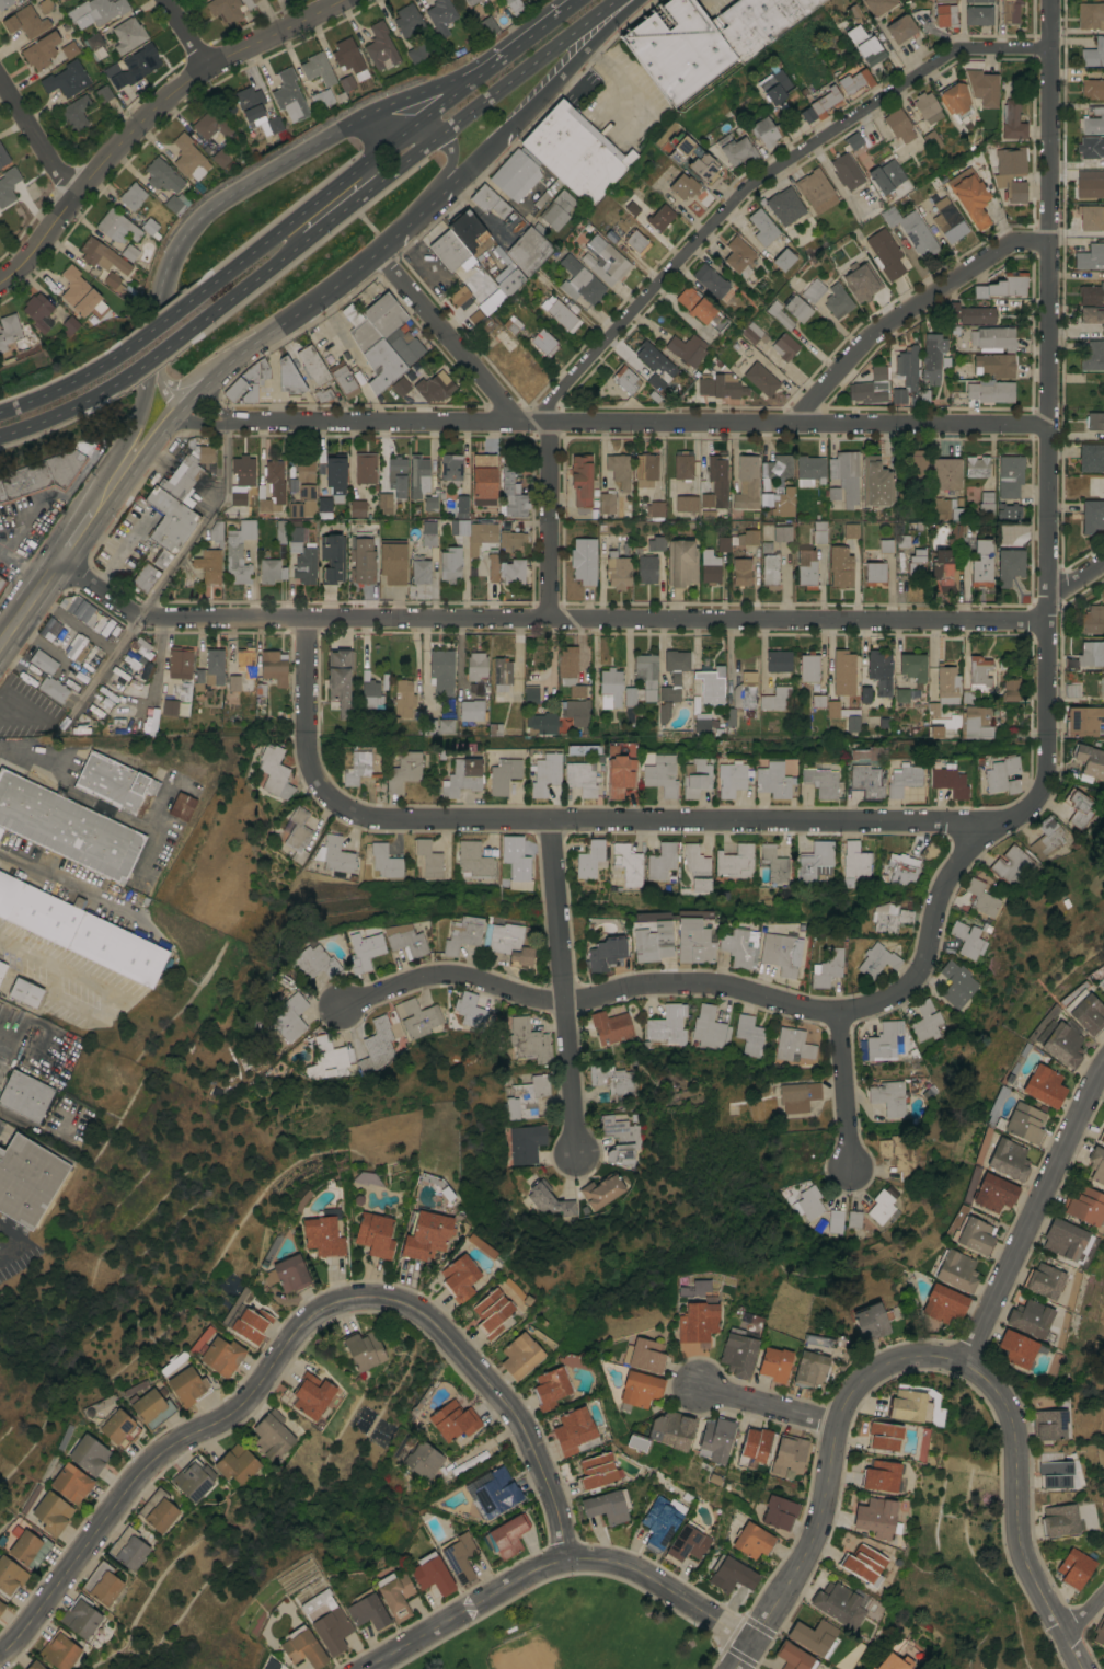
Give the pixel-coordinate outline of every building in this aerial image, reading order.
[(13,2),(0,10),(0,0),(13,0),(12,1),(13,2)] [(36,3),(41,0),(50,0),(54,7),(43,14),(36,3)] [(88,1),(89,0),(107,0),(107,1),(109,0),(111,0),(112,1),(114,0),(125,0),(130,8),(118,15),(117,13),(96,26),(92,20),(91,20),(87,14),(72,23),(65,12),(85,0),(87,0),(88,1)] [(243,3),(241,0),(256,0),(253,2),(254,4),(246,10),(245,8),(240,12),(243,15),(228,25),(225,20),(222,22),(217,13),(212,16),(204,3),(209,0),(238,0),(241,4),(243,3)] [(432,2),(435,0),(448,0),(458,16),(449,21),(444,24),(449,34),(440,38),(436,30),(434,31),(433,28),(434,27),(424,11),(433,5),(432,2)] [(521,2),(525,0),(528,0),(531,5),(515,16),(504,0),(520,0),(521,2)] [(660,4),(666,0),(693,0),(709,21),(713,16),(722,28),(727,24),(718,14),(736,0),(824,0),(743,64),(737,57),(672,107),(619,37),(652,11),(666,30),(675,23),(660,4)] [(872,16),(861,0),(896,0),(897,1),(896,1),(897,2),(874,16),(874,15),(872,16)] [(934,1),(934,0),(956,0),(956,2),(953,4),(955,23),(957,23),(955,27),(955,26),(947,26),(935,27),(935,24),(933,22),(932,16),(934,14),(934,12),(932,12),(931,1),(934,1)] [(1000,23),(1000,0),(1022,0),(1022,4),(1017,4),(1017,23),(1000,23)] [(425,26),(404,38),(392,20),(399,16),(395,11),(411,1),(425,26)] [(1102,1),(1103,1),(1103,2),(1103,30),(1094,30),(1094,28),(1091,28),(1091,30),(1088,30),(1088,28),(1078,28),(1078,2),(1102,2),(1102,1)] [(28,3),(39,21),(46,18),(50,25),(27,39),(23,31),(22,32),(19,26),(8,33),(1,21),(12,14),(11,13),(28,3)] [(864,19),(856,24),(851,16),(851,18),(846,9),(853,3),(864,19)] [(964,25),(964,7),(991,7),(991,24),(964,25)] [(884,27),(885,26),(884,25),(902,13),(904,14),(905,13),(916,30),(895,45),(884,27)] [(118,55),(113,46),(118,43),(115,39),(117,38),(111,27),(131,14),(137,24),(139,23),(148,37),(118,55)] [(498,30),(487,37),(476,23),(488,14),(498,30)] [(381,19),(388,31),(384,32),(401,61),(392,66),(388,58),(381,61),(383,65),(382,68),(379,70),(376,69),(363,46),(372,41),(370,38),(373,36),(368,26),(381,19)] [(843,32),(856,24),(866,37),(871,35),(884,55),(866,67),(843,32)] [(54,30),(60,41),(53,46),(56,53),(47,58),(50,62),(36,71),(32,64),(28,65),(20,51),(54,30)] [(96,32),(104,43),(101,45),(106,54),(95,61),(82,41),(96,32)] [(1101,36),(1103,36),(1103,65),(1084,65),(1084,66),(1080,66),(1080,48),(1095,48),(1095,35),(1101,35),(1101,36)] [(349,36),(359,56),(365,68),(368,76),(357,81),(354,73),(349,67),(345,69),(344,68),(341,70),(338,66),(337,67),(332,55),(333,55),(331,51),(336,49),(334,44),(349,36)] [(79,51),(67,59),(59,47),(72,39),(79,51)] [(424,41),(430,53),(423,57),(424,57),(412,64),(405,50),(424,41)] [(141,76),(141,77),(128,85),(127,82),(115,90),(108,78),(119,70),(127,70),(122,59),(128,55),(128,56),(142,47),(141,46),(150,42),(156,51),(154,53),(161,64),(141,76)] [(336,82),(324,88),(318,74),(306,80),(298,65),(308,60),(307,57),(321,50),(336,82)] [(65,99),(58,85),(46,93),(38,80),(49,73),(51,77),(66,68),(64,65),(76,57),(91,82),(65,99)] [(310,114),(301,118),(300,117),(291,122),(284,107),(280,110),(280,108),(278,110),(269,92),(279,88),(278,84),(281,83),(276,72),(290,66),(296,78),(292,79),(310,114)] [(873,83),(866,88),(862,83),(852,90),(852,91),(847,94),(847,93),(843,95),(835,82),(841,78),(842,81),(862,67),(873,83)] [(756,82),(775,68),(777,70),(779,68),(791,85),(782,91),(785,96),(781,100),(782,102),(777,105),(775,103),(772,105),(756,82)] [(980,69),(979,73),(997,73),(996,107),(979,107),(979,97),(971,97),(963,69),(980,69)] [(349,73),(356,85),(344,92),(337,80),(349,73)] [(1081,80),(1103,80),(1103,99),(1081,99),(1081,80)] [(935,96),(936,95),(934,92),(946,84),(947,87),(955,81),(956,83),(957,82),(963,84),(968,103),(965,105),(966,107),(965,108),(967,113),(964,115),(967,119),(965,123),(964,124),(961,124),(957,119),(954,122),(948,114),(947,114),(935,96)] [(113,96),(102,103),(94,91),(105,83),(113,96)] [(840,97),(838,99),(839,101),(832,105),(831,103),(821,110),(825,115),(816,120),(814,117),(805,124),(797,113),(807,105),(806,104),(807,104),(802,96),(807,93),(813,101),(827,91),(825,88),(830,83),(840,97)] [(253,91),(255,90),(256,93),(260,91),(265,103),(261,105),(265,114),(246,123),(242,112),(241,112),(240,108),(239,108),(238,106),(239,105),(233,93),(250,85),(253,91)] [(329,88),(334,101),(315,110),(310,95),(329,88)] [(333,96),(342,91),(347,100),(338,105),(333,96)] [(910,102),(915,100),(912,96),(920,91),(922,94),(928,91),(938,108),(936,110),(941,116),(925,125),(922,118),(921,119),(910,102)] [(84,93),(90,102),(82,107),(83,111),(81,112),(88,123),(76,130),(73,127),(70,128),(67,123),(66,124),(57,111),(84,93)] [(561,97),(623,156),(631,148),(637,154),(589,207),(519,142),(561,97)] [(1001,138),(1001,104),(1004,104),(1004,99),(1019,99),(1019,111),(1017,111),(1017,114),(1019,114),(1019,116),(1017,116),(1017,123),(1026,123),(1026,138),(1001,138)] [(1088,105),(1103,105),(1103,133),(1081,133),(1081,117),(1082,117),(1082,115),(1086,115),(1086,117),(1099,117),(1099,114),(1092,114),(1092,111),(1088,111),(1088,105)] [(211,106),(232,130),(225,138),(223,137),(217,143),(209,136),(205,140),(191,125),(211,106)] [(910,127),(908,128),(912,136),(901,143),(896,136),(893,138),(879,118),(885,115),(884,113),(889,108),(890,111),(896,107),(910,127)] [(277,115),(284,128),(265,137),(258,123),(277,115)] [(764,115),(771,126),(775,123),(783,135),(778,138),(777,136),(772,139),(773,142),(763,149),(757,138),(754,140),(746,128),(749,126),(749,125),(764,115)] [(700,152),(702,150),(717,165),(716,165),(718,168),(718,169),(717,170),(720,171),(720,172),(717,174),(720,177),(710,188),(704,184),(686,165),(686,164),(693,156),(689,151),(683,157),(677,163),(668,154),(672,148),(666,141),(677,128),(700,152)] [(920,136),(931,129),(941,145),(931,151),(920,136)] [(200,165),(206,171),(196,181),(189,173),(187,175),(187,174),(185,175),(172,162),(180,154),(177,152),(180,150),(171,141),(182,130),(192,140),(189,142),(206,159),(200,165)] [(748,146),(749,145),(758,157),(751,161),(747,156),(729,166),(717,148),(717,147),(714,141),(726,133),(733,142),(743,136),(748,146)] [(858,145),(848,151),(840,139),(851,133),(858,145)] [(1099,138),(1103,138),(1103,157),(1099,157),(1099,158),(1080,158),(1080,151),(1076,151),(1076,143),(1080,143),(1080,136),(1099,136),(1099,138)] [(226,142),(237,153),(220,168),(210,157),(226,142)] [(10,160),(0,166),(0,143),(10,160)] [(516,147),(518,149),(521,146),(540,162),(537,165),(538,166),(538,168),(543,173),(516,203),(510,197),(509,198),(487,179),(516,147)] [(996,165),(997,165),(997,157),(994,157),(994,149),(1010,148),(1010,150),(1016,150),(1016,147),(1024,146),(1024,147),(1026,147),(1027,160),(1025,160),(1026,172),(1015,173),(1016,175),(1008,176),(1008,173),(997,174),(996,165)] [(863,181),(846,191),(842,184),(839,186),(831,173),(833,172),(827,162),(832,159),(831,157),(836,154),(837,156),(844,151),(863,181)] [(172,170),(172,169),(179,174),(177,175),(185,182),(175,193),(168,186),(164,189),(159,184),(156,188),(146,181),(149,176),(147,175),(149,173),(143,169),(157,154),(172,170)] [(865,172),(875,165),(877,168),(890,158),(905,179),(890,188),(892,189),(883,196),(882,195),(881,195),(865,172)] [(15,198),(0,208),(0,177),(3,175),(1,172),(13,165),(21,179),(11,184),(13,187),(10,189),(15,198)] [(814,215),(800,195),(798,195),(791,183),(803,174),(804,175),(809,172),(808,170),(815,165),(832,193),(831,193),(836,200),(814,215)] [(1077,171),(1103,170),(1103,197),(1077,197),(1076,179),(1077,179),(1077,171)] [(680,172),(686,177),(688,175),(699,186),(694,191),(698,193),(694,196),(692,193),(689,197),(686,194),(680,200),(667,187),(680,172)] [(953,194),(955,193),(951,187),(950,188),(947,184),(957,177),(958,180),(964,176),(965,177),(973,172),(989,196),(987,197),(988,198),(984,202),(985,204),(980,207),(990,222),(986,225),(987,226),(982,229),(981,228),(977,231),(953,194)] [(131,211),(117,198),(124,191),(124,192),(133,181),(136,183),(136,184),(147,194),(147,195),(131,211)] [(1025,203),(1007,203),(1007,194),(1002,194),(1002,184),(1007,184),(1007,181),(1025,181),(1025,203)] [(510,208),(502,218),(490,207),(485,212),(469,197),(483,182),(510,208)] [(804,211),(781,227),(772,214),(771,215),(762,200),(769,196),(768,196),(773,193),(774,193),(786,185),(804,211)] [(555,231),(549,226),(547,228),(538,220),(538,215),(562,188),(576,202),(574,204),(565,212),(570,216),(555,231)] [(544,189),(551,195),(539,210),(532,204),(544,189)] [(162,204),(172,193),(175,196),(180,192),(189,202),(186,206),(177,217),(162,204)] [(968,230),(961,237),(962,238),(957,241),(956,239),(948,244),(931,218),(939,212),(932,204),(944,195),(968,230)] [(675,214),(667,222),(668,222),(665,227),(664,226),(658,232),(643,219),(647,216),(649,217),(663,203),(675,214)] [(940,249),(922,261),(917,252),(916,252),(912,248),(913,246),(900,227),(901,227),(898,221),(888,228),(878,214),(892,205),(900,219),(912,210),(917,216),(918,216),(940,249)] [(110,206),(142,232),(135,242),(125,234),(125,235),(127,237),(122,244),(119,242),(113,241),(94,227),(110,206)] [(1100,206),(1103,206),(1103,230),(1080,230),(1080,212),(1077,212),(1077,206),(1100,206)] [(779,232),(761,246),(751,234),(756,231),(745,217),(757,207),(779,232)] [(447,226),(467,208),(494,241),(485,248),(487,251),(479,260),(475,256),(473,257),(471,254),(448,228),(447,226)] [(148,216),(158,225),(149,234),(139,227),(148,216)] [(537,221),(547,230),(541,237),(531,227),(537,221)] [(553,248),(527,277),(505,252),(519,235),(518,233),(521,230),(522,231),(529,225),(531,227),(541,237),(553,248)] [(902,255),(897,258),(905,271),(889,281),(881,268),(879,269),(872,258),(875,255),(864,240),(883,227),(902,255)] [(471,254),(450,272),(427,245),(448,228),(471,254)] [(649,243),(639,255),(623,241),(629,235),(628,234),(633,228),(649,243)] [(111,264),(105,271),(102,268),(101,271),(94,266),(94,267),(92,266),(80,257),(84,253),(79,249),(88,237),(87,237),(89,234),(105,246),(105,245),(133,266),(126,275),(111,264)] [(755,253),(754,254),(756,256),(751,262),(755,264),(749,269),(745,264),(736,274),(722,261),(729,251),(723,245),(734,234),(755,253)] [(139,251),(130,262),(119,253),(128,242),(139,251)] [(609,287),(588,268),(589,267),(579,258),(586,251),(593,257),(607,242),(631,265),(617,281),(614,280),(609,287)] [(1103,264),(1103,268),(1073,268),(1073,252),(1088,252),(1088,243),(1103,243),(1103,264)] [(783,246),(795,257),(781,272),(770,261),(783,246)] [(606,288),(599,296),(601,297),(598,301),(596,299),(591,304),(586,300),(586,301),(582,297),(582,296),(579,293),(573,300),(557,286),(563,279),(566,281),(572,276),(557,263),(567,252),(606,288)] [(690,275),(702,262),(723,280),(724,279),(728,284),(727,285),(728,286),(716,299),(690,275)] [(70,263),(80,273),(78,275),(101,298),(82,318),(59,296),(68,287),(66,285),(68,281),(59,274),(70,263)] [(874,279),(876,277),(883,286),(869,296),(870,299),(863,303),(861,300),(858,302),(841,278),(863,263),(874,279)] [(507,297),(495,285),(515,266),(525,278),(507,297)] [(1003,272),(1010,272),(1010,275),(1016,275),(1016,272),(1026,272),(1026,287),(1025,287),(1025,295),(986,295),(986,298),(974,298),(974,285),(986,285),(986,284),(987,284),(987,277),(1003,266),(1003,272)] [(110,271),(120,278),(117,285),(122,288),(123,287),(129,291),(126,298),(114,289),(113,289),(102,280),(110,271)] [(815,277),(827,288),(813,304),(801,292),(815,277)] [(1100,280),(1103,280),(1103,302),(1088,301),(1088,303),(1080,303),(1080,296),(1078,296),(1078,286),(1080,286),(1080,285),(1100,286),(1100,280)] [(828,288),(836,281),(854,306),(836,320),(833,316),(832,318),(829,313),(830,312),(827,309),(826,309),(823,304),(827,301),(825,298),(829,293),(831,296),(832,295),(828,288)] [(471,293),(456,307),(447,296),(451,291),(452,293),(462,284),(471,293)] [(717,333),(705,322),(703,324),(692,314),(690,316),(686,312),(688,310),(674,298),(687,284),(689,286),(691,284),(699,290),(698,292),(695,290),(693,292),(699,298),(701,297),(728,321),(717,333)] [(406,368),(373,395),(366,382),(372,377),(369,372),(371,370),(347,330),(353,325),(340,311),(349,302),(364,318),(364,316),(360,312),(386,290),(407,316),(382,338),(382,339),(405,367),(406,368)] [(43,334),(32,324),(34,322),(21,309),(25,304),(24,303),(32,295),(34,296),(37,291),(54,307),(46,315),(54,323),(43,334)] [(801,323),(783,307),(784,306),(781,303),(791,292),(793,295),(794,293),(813,310),(801,323)] [(544,299),(545,300),(551,293),(582,321),(571,333),(550,315),(545,320),(541,316),(545,311),(539,304),(544,299)] [(456,305),(463,316),(475,308),(468,298),(456,305)] [(774,299),(781,304),(778,309),(794,324),(787,331),(772,315),(764,310),(774,299)] [(994,307),(994,313),(997,313),(997,316),(994,316),(994,323),(980,323),(958,323),(958,326),(950,326),(950,301),(957,301),(957,308),(959,308),(959,307),(994,307)] [(1080,306),(1103,306),(1103,336),(1102,335),(1102,330),(1100,330),(1100,323),(1080,322),(1080,316),(1080,312),(1080,306)] [(7,349),(0,352),(0,333),(0,329),(2,329),(0,323),(0,317),(14,312),(19,327),(20,327),(22,332),(21,332),(22,336),(26,335),(31,347),(15,353),(12,342),(4,344),(7,349)] [(80,324),(68,336),(61,331),(65,327),(60,324),(70,314),(80,324)] [(522,324),(513,335),(502,324),(510,314),(522,324)] [(482,337),(480,335),(476,338),(471,332),(474,330),(473,329),(485,316),(486,316),(488,315),(496,324),(482,337)] [(739,333),(750,321),(763,332),(759,336),(759,337),(752,345),(739,333)] [(396,327),(398,327),(404,322),(409,327),(406,330),(413,337),(414,336),(425,349),(405,367),(382,339),(396,327)] [(556,342),(555,344),(557,346),(547,358),(544,356),(545,355),(529,341),(541,327),(556,342)] [(969,330),(977,330),(977,327),(1013,327),(1014,341),(1015,341),(1015,347),(1013,347),(1014,352),(1004,352),(979,352),(979,347),(977,347),(977,344),(969,345),(969,330)] [(800,346),(785,362),(779,357),(780,356),(770,346),(783,331),(800,346)] [(672,334),(682,343),(686,338),(687,339),(692,333),(706,344),(703,348),(706,352),(693,368),(688,365),(687,366),(679,361),(681,359),(664,346),(672,334)] [(940,379),(921,379),(921,369),(923,369),(923,362),(921,362),(921,353),(923,353),(924,333),(941,334),(941,337),(946,338),(946,352),(940,352),(940,379)] [(677,369),(670,377),(663,369),(660,371),(656,368),(653,371),(634,354),(641,346),(639,344),(644,338),(677,369)] [(1103,342),(1103,369),(1080,370),(1080,349),(1085,348),(1086,348),(1086,341),(1103,341),(1103,342)] [(310,343),(331,378),(315,387),(310,377),(308,378),(300,367),(302,366),(295,353),(310,343)] [(917,390),(908,390),(908,385),(902,385),(902,375),(897,375),(897,373),(895,373),(895,356),(897,356),(898,353),(904,353),(904,349),(909,349),(909,345),(911,345),(911,344),(917,344),(917,390)] [(1014,378),(991,378),(991,373),(974,373),(974,366),(974,355),(991,355),(991,354),(1014,354),(1014,378)] [(287,392),(287,391),(278,391),(278,358),(285,355),(306,389),(300,392),(287,392)] [(257,360),(262,357),(268,369),(268,378),(262,378),(262,385),(256,385),(257,360)] [(359,391),(346,399),(327,368),(334,364),(333,362),(335,360),(336,362),(338,360),(341,359),(359,391)] [(256,403),(237,402),(237,399),(240,399),(240,396),(241,396),(250,387),(251,382),(252,382),(252,379),(245,379),(240,373),(252,364),(257,360),(256,385),(256,403)] [(780,383),(767,398),(767,396),(763,401),(757,395),(760,391),(741,375),(755,360),(780,383)] [(622,364),(625,367),(636,377),(636,378),(641,382),(635,389),(636,390),(635,392),(635,393),(633,395),(631,394),(630,394),(610,377),(622,364)] [(871,366),(885,366),(886,380),(872,381),(871,366)] [(966,376),(967,376),(967,379),(963,379),(963,378),(955,378),(955,372),(952,372),(952,367),(955,367),(955,366),(964,366),(964,367),(966,367),(966,376)] [(421,378),(424,381),(428,377),(429,378),(435,373),(444,383),(449,379),(456,387),(449,393),(445,398),(444,398),(439,401),(438,399),(435,402),(434,400),(428,404),(412,385),(421,378)] [(698,378),(700,378),(700,375),(713,375),(713,373),(732,373),(732,377),(736,377),(736,381),(739,381),(739,387),(745,387),(748,389),(748,395),(739,394),(738,399),(728,398),(728,395),(722,395),(722,398),(713,396),(713,395),(706,395),(706,394),(698,394),(698,378)] [(238,376),(248,385),(232,401),(230,402),(222,393),(222,391),(238,376)] [(411,387),(400,398),(390,385),(396,379),(399,377),(399,378),(402,376),(411,387)] [(1013,402),(992,402),(992,404),(980,404),(980,402),(977,402),(977,399),(966,399),(966,383),(977,383),(977,379),(992,379),(992,381),(1014,381),(1013,402)] [(848,384),(852,384),(852,383),(871,382),(871,389),(877,389),(877,390),(883,390),(884,401),(878,401),(878,402),(861,403),(861,400),(853,401),(853,400),(849,400),(848,384)] [(312,392),(313,392),(312,390),(315,388),(317,390),(318,390),(320,392),(329,387),(334,396),(319,403),(312,392)] [(906,403),(890,403),(890,388),(906,389),(906,403)] [(1086,412),(1103,413),(1103,430),(1086,429),(1086,426),(1084,426),(1085,416),(1086,416),(1086,412)] [(7,502),(0,503),(0,474),(72,448),(79,435),(95,444),(88,458),(64,492),(53,485),(7,502)] [(1079,444),(1103,444),(1103,473),(1103,471),(1079,471),(1079,444)] [(214,446),(214,461),(212,461),(212,463),(198,463),(198,461),(197,461),(197,460),(197,446),(214,446)] [(927,479),(921,479),(921,486),(908,485),(909,456),(909,449),(928,450),(927,479)] [(674,454),(680,454),(680,450),(687,450),(687,454),(692,454),(692,461),(698,461),(698,473),(692,473),(692,479),(689,479),(689,481),(682,481),(682,479),(674,479),(674,454)] [(157,484),(161,477),(165,480),(186,451),(197,460),(195,463),(203,469),(189,486),(193,488),(186,496),(184,494),(180,500),(157,484)] [(858,451),(859,476),(856,476),(858,504),(852,505),(852,509),(843,509),(843,487),(839,487),(840,499),(827,499),(827,496),(824,496),(824,490),(827,490),(827,487),(839,486),(839,479),(838,479),(838,477),(828,477),(827,458),(835,458),(835,451),(858,451)] [(345,453),(345,494),(343,494),(343,503),(332,503),(332,494),(331,494),(331,493),(329,493),(329,486),(325,486),(325,457),(334,458),(334,453),(345,453)] [(354,453),(376,453),(376,483),(354,483),(354,453)] [(411,453),(419,453),(419,459),(429,459),(428,491),(423,491),(423,494),(419,494),(419,498),(410,498),(411,453)] [(440,479),(440,471),(439,471),(439,463),(440,463),(440,459),(440,456),(441,456),(441,453),(462,454),(461,480),(440,479)] [(253,485),(244,485),(244,492),(245,492),(245,505),(230,505),(230,485),(235,485),(235,474),(230,474),(230,458),(239,458),(239,454),(248,454),(248,458),(253,458),(253,485)] [(313,515),(302,515),(302,517),(288,517),(288,503),(302,503),(302,499),(299,499),(299,477),(296,477),(296,454),(313,454),(313,515)] [(495,454),(495,467),(496,467),(496,498),(493,498),(493,504),(474,504),(474,498),(471,498),(472,468),(473,454),(495,454)] [(574,507),(574,487),(571,487),(571,471),(571,467),(571,458),(572,458),(572,456),(577,456),(580,456),(580,454),(590,454),(590,507),(574,507)] [(629,492),(619,492),(619,481),(611,481),(611,470),(605,470),(605,454),(619,454),(622,454),(629,454),(629,492)] [(657,480),(652,480),(652,487),(635,487),(635,479),(634,479),(634,454),(657,454),(657,480)] [(732,507),(732,493),(738,493),(739,480),(736,480),(737,454),(757,456),(757,477),(758,477),(757,508),(732,507)] [(766,477),(766,461),(773,461),(773,454),(792,454),(792,477),(766,477)] [(863,454),(879,454),(879,468),(885,468),(885,470),(890,470),(890,471),(893,471),(893,503),(889,503),(889,505),(863,505),(863,454)] [(393,458),(394,456),(400,456),(400,458),(406,458),(406,476),(405,476),(405,498),(396,498),(396,497),(393,497),(393,485),(388,485),(388,482),(387,482),(388,458),(393,458)] [(722,459),(726,459),(726,481),(708,481),(706,471),(705,471),(705,468),(706,468),(706,456),(722,456),(722,459)] [(796,456),(805,456),(805,457),(825,457),(825,476),(824,476),(824,484),(817,484),(817,479),(813,479),(813,486),(796,486),(796,456)] [(988,476),(965,476),(965,456),(975,456),(975,459),(979,459),(979,456),(988,456),(988,476)] [(998,456),(1024,456),(1024,468),(1022,468),(1022,484),(1019,484),(1017,498),(998,498),(998,456)] [(283,481),(284,481),(284,504),(280,504),(280,511),(271,511),(257,511),(257,498),(269,498),(269,496),(271,496),(271,491),(267,491),(267,482),(265,482),(265,474),(262,474),(262,467),(265,467),(265,460),(269,460),(269,458),(275,458),(275,461),(283,461),(283,481)] [(959,488),(934,488),(934,476),(931,476),(931,458),(959,458),(959,488)] [(510,516),(510,514),(504,514),(504,500),(502,500),(502,465),(513,465),(513,488),(519,488),(519,494),(525,494),(525,496),(529,495),(529,508),(526,508),(526,516),(510,516)] [(200,517),(173,555),(147,537),(163,514),(162,513),(159,518),(147,509),(150,504),(142,499),(153,484),(200,517)] [(793,516),(779,516),(779,514),(771,514),(771,508),(770,508),(770,506),(760,506),(760,493),(784,493),(784,486),(794,486),(793,516)] [(614,514),(612,513),(612,518),(600,518),(600,514),(598,514),(599,493),(606,493),(606,490),(613,490),(613,493),(614,493),(614,514)] [(992,503),(993,503),(993,515),(978,515),(978,503),(980,503),(980,491),(992,492),(992,503)] [(378,493),(391,493),(391,514),(380,514),(380,508),(378,508),(378,493)] [(700,507),(700,494),(714,494),(714,507),(700,507)] [(468,513),(456,513),(456,495),(468,495),(468,513)] [(698,496),(697,511),(675,510),(675,495),(698,496)] [(331,496),(331,511),(322,511),(322,514),(327,514),(327,519),(317,518),(317,510),(318,510),(318,496),(331,496)] [(437,510),(424,511),(424,496),(437,496),(437,510)] [(962,519),(951,519),(952,514),(950,514),(950,519),(931,519),(931,497),(941,497),(941,498),(955,498),(955,497),(963,497),(962,519)] [(365,499),(365,517),(349,517),(349,499),(365,499)] [(1082,500),(1103,500),(1103,528),(1093,528),(1093,533),(1082,533),(1082,500)] [(664,520),(648,520),(648,517),(645,517),(645,504),(649,504),(649,502),(664,502),(664,520)] [(1003,503),(1004,505),(1011,505),(1011,503),(1016,503),(1016,505),(1020,505),(1020,506),(1024,506),(1024,518),(1020,518),(1020,520),(997,520),(997,509),(997,503),(1003,503)] [(255,538),(239,539),(239,520),(255,519),(255,538)] [(221,548),(217,548),(217,542),(212,542),(211,544),(209,544),(209,529),(210,529),(215,520),(222,520),(221,548)] [(285,520),(285,528),(286,528),(285,543),(275,543),(275,528),(276,528),(276,520),(285,520)] [(813,543),(812,530),(813,530),(813,520),(826,520),(826,543),(813,543)] [(476,557),(468,557),(469,534),(460,534),(460,522),(469,522),(469,523),(496,523),(496,542),(480,542),(480,545),(476,545),(476,557)] [(858,538),(843,538),(843,523),(858,523),(858,538)] [(288,541),(288,526),(302,526),(302,541),(300,541),(300,552),(288,552),(288,541)] [(791,541),(773,541),(772,526),(791,526),(791,541)] [(499,529),(508,529),(508,531),(521,532),(526,532),(526,541),(521,541),(521,549),(510,549),(510,552),(503,552),(503,546),(498,546),(499,529)] [(758,544),(756,544),(756,545),(745,545),(745,544),(729,544),(729,551),(716,551),(716,537),(729,537),(729,536),(736,536),(736,534),(739,534),(739,533),(744,533),(744,529),(758,529),(758,544)] [(226,584),(226,530),(235,530),(235,542),(241,542),(241,550),(242,550),(242,553),(241,553),(241,557),(237,557),(237,561),(238,561),(238,564),(251,564),(251,575),(249,575),(249,584),(226,584)] [(961,530),(961,551),(954,551),(954,564),(956,564),(956,569),(957,569),(957,592),(931,592),(931,561),(934,561),(934,549),(947,549),(947,538),(953,538),(953,534),(948,534),(951,530),(961,530)] [(435,546),(421,545),(422,532),(436,533),(435,546)] [(343,582),(335,582),(335,584),(321,584),(321,566),(327,566),(327,559),(320,559),(320,536),(326,536),(326,533),(341,533),(341,536),(344,536),(343,582)] [(909,548),(896,548),(896,534),(909,534),(909,548)] [(665,550),(646,551),(646,539),(652,539),(652,536),(665,536),(665,550)] [(349,567),(353,567),(353,562),(349,562),(349,549),(353,549),(353,538),(371,538),(371,550),(375,550),(375,583),(355,583),(355,582),(349,582),(349,567)] [(595,585),(580,585),(580,578),(573,578),(573,567),(570,567),(570,549),(573,549),(573,538),(596,538),(595,585)] [(406,540),(405,585),(384,585),(384,575),(379,575),(379,539),(406,540)] [(697,582),(694,582),(694,583),(688,583),(688,585),(683,584),(682,587),(670,587),(670,585),(667,585),(667,540),(675,540),(675,539),(682,539),(682,540),(693,540),(693,546),(697,546),(697,582)] [(878,539),(893,539),(893,552),(878,553),(878,539)] [(991,582),(992,582),(992,586),(982,586),(982,585),(977,585),(977,586),(970,586),(970,582),(970,560),(978,560),(978,555),(977,555),(977,551),(974,551),(974,539),(991,539),(991,582)] [(829,545),(843,545),(843,546),(847,546),(847,555),(853,555),(852,586),(843,586),(843,588),(837,588),(837,586),(830,586),(830,571),(829,571),(829,545)] [(162,568),(150,561),(159,546),(171,555),(162,568)] [(315,577),(314,577),(314,584),(301,584),(301,583),(298,583),(298,577),(291,577),(291,565),(295,565),(295,555),(298,554),(298,553),(301,553),(301,546),(315,546),(315,577)] [(460,579),(439,579),(439,551),(446,551),(446,546),(460,546),(460,579)] [(656,584),(636,584),(636,560),(633,560),(633,546),(645,546),(645,555),(656,555),(656,584)] [(219,584),(202,583),(203,567),(192,567),(192,564),(189,564),(189,561),(192,561),(192,557),(200,557),(200,549),(220,549),(219,584)] [(487,582),(487,567),(488,567),(488,559),(486,559),(486,554),(488,554),(488,553),(488,549),(496,549),(496,553),(499,553),(499,559),(497,559),(497,582),(487,582)] [(700,549),(711,549),(711,555),(713,555),(713,556),(720,556),(720,582),(714,582),(714,585),(706,585),(706,582),(701,582),(700,549)] [(925,582),(913,582),(913,575),(907,575),(907,562),(909,562),(909,555),(912,555),(912,549),(925,549),(925,582)] [(1009,587),(1007,587),(1000,587),(997,587),(998,549),(1024,550),(1023,572),(1024,573),(1024,574),(1023,576),(1021,577),(1020,577),(1019,576),(1019,575),(1012,575),(1010,577),(1009,587)] [(616,550),(616,557),(630,556),(630,585),(624,585),(624,589),(613,589),(613,586),(608,586),(608,578),(606,578),(606,557),(608,557),(608,550),(616,550)] [(816,589),(805,589),(805,585),(797,585),(796,550),(814,550),(814,560),(816,560),(816,589)] [(762,554),(774,554),(774,552),(778,552),(778,585),(778,590),(766,590),(766,584),(762,584),(762,554)] [(429,584),(412,584),(412,578),(411,578),(411,554),(416,554),(416,560),(417,560),(417,554),(422,554),(422,560),(429,560),(429,584)] [(260,559),(279,559),(279,566),(286,566),(286,578),(278,578),(278,579),(273,579),(273,584),(260,584),(260,559)] [(524,585),(502,584),(502,574),(504,574),(504,563),(510,563),(510,559),(524,559),(524,585)] [(750,585),(732,585),(732,559),(750,559),(750,585)] [(145,594),(142,591),(139,595),(131,589),(134,586),(129,583),(145,560),(150,563),(149,564),(160,572),(145,594)] [(885,562),(885,583),(879,583),(879,582),(874,582),(874,586),(864,586),(864,562),(885,562)] [(68,602),(61,597),(56,604),(109,642),(120,627),(73,594),(68,602)] [(1088,605),(1103,605),(1103,633),(1079,633),(1079,613),(1084,613),(1084,610),(1088,610),(1088,605)] [(49,642),(60,625),(47,616),(36,633),(49,642)] [(76,632),(78,634),(79,633),(87,638),(85,641),(91,644),(78,664),(64,654),(70,645),(68,644),(76,632)] [(151,646),(148,649),(153,654),(148,660),(127,645),(128,644),(127,643),(130,640),(131,641),(133,638),(135,641),(138,635),(151,646)] [(1081,641),(1103,641),(1103,651),(1103,665),(1077,665),(1077,655),(1080,655),(1080,648),(1081,648),(1081,641)] [(168,677),(169,671),(166,671),(169,649),(170,649),(170,645),(180,645),(180,648),(192,648),(189,678),(168,677)] [(228,675),(240,675),(240,676),(243,676),(243,672),(237,672),(237,667),(235,667),(235,652),(237,652),(237,649),(244,649),(244,646),(253,646),(253,652),(254,652),(254,666),(253,666),(253,678),(240,678),(240,691),(228,691),(228,675)] [(557,646),(577,646),(577,672),(575,672),(575,684),(585,684),(585,698),(568,698),(568,684),(560,684),(560,677),(557,677),(557,646)] [(49,676),(49,675),(48,676),(54,680),(55,678),(58,681),(57,682),(61,684),(62,683),(65,686),(64,687),(69,690),(62,700),(64,701),(61,703),(60,702),(59,703),(36,687),(46,672),(27,659),(36,648),(58,664),(49,676)] [(222,648),(222,684),(205,684),(205,672),(206,672),(206,648),(222,648)] [(352,669),(348,669),(348,698),(353,698),(353,720),(338,720),(338,700),(327,700),(327,688),(326,688),(326,678),(327,678),(327,649),(349,649),(352,649),(352,669)] [(453,651),(452,695),(434,695),(434,683),(428,683),(429,649),(453,651)] [(689,670),(680,670),(679,701),(671,701),(671,700),(659,700),(659,687),(670,687),(670,671),(667,671),(667,670),(664,670),(664,652),(665,652),(665,649),(676,651),(676,652),(689,652),(689,670)] [(772,671),(772,672),(769,672),(769,671),(766,671),(766,651),(774,651),(774,649),(779,649),(779,651),(791,651),(791,671),(772,671)] [(800,655),(807,655),(807,651),(813,649),(813,655),(818,655),(818,681),(800,681),(800,655)] [(854,694),(833,694),(833,649),(847,649),(847,653),(854,653),(854,694)] [(867,653),(867,649),(874,649),(875,653),(890,653),(890,660),(892,660),(892,674),(890,674),(890,697),(876,697),(876,687),(875,681),(876,681),(876,680),(873,680),(873,679),(867,679),(867,653)] [(275,678),(261,678),(261,651),(278,651),(285,651),(285,655),(286,655),(287,687),(275,688),(275,684),(275,678)] [(467,680),(467,656),(469,656),(469,652),(484,652),(484,656),(486,656),(486,677),(478,677),(478,680),(467,680)] [(925,682),(915,682),(915,677),(906,677),(906,674),(899,674),(899,654),(925,654),(925,682)] [(657,655),(657,679),(656,679),(656,701),(636,701),(636,705),(634,705),(634,726),(625,726),(625,705),(624,705),(624,687),(635,687),(635,689),(643,689),(643,679),(633,679),(633,655),(657,655)] [(991,659),(991,670),(986,670),(986,677),(991,677),(991,687),(984,687),(984,683),(981,683),(981,686),(976,686),(976,683),(969,683),(969,655),(978,655),(978,656),(980,656),(980,657),(981,659),(982,659),(991,659)] [(493,691),(494,657),(506,657),(506,661),(510,661),(510,678),(511,678),(511,683),(507,683),(507,691),(493,691)] [(714,671),(714,665),(723,665),(723,705),(706,706),(706,702),(701,703),(700,678),(692,678),(692,671),(714,671)] [(945,704),(945,703),(939,703),(939,716),(928,716),(927,703),(939,702),(938,697),(936,667),(956,666),(956,675),(958,675),(959,692),(957,692),(958,703),(945,704)] [(621,680),(622,680),(622,690),(621,690),(621,700),(620,700),(620,707),(612,707),(612,699),(611,699),(611,693),(599,693),(599,670),(607,670),(607,667),(613,667),(613,670),(621,670),(621,680)] [(203,691),(193,691),(193,682),(195,682),(195,669),(203,669),(203,691)] [(740,671),(756,671),(756,686),(755,686),(755,697),(757,697),(757,700),(755,700),(755,707),(740,707),(740,706),(732,706),(732,690),(733,687),(735,686),(740,682),(740,671)] [(368,682),(368,679),(372,679),(372,681),(379,682),(379,694),(382,694),(382,703),(384,703),(384,706),(376,706),(376,707),(366,707),(366,705),(360,705),(361,681),(368,682)] [(415,706),(411,706),(411,717),(394,717),(394,679),(412,679),(412,693),(415,693),(415,706)] [(1019,679),(1020,701),(1003,701),(1003,700),(1001,700),(1001,694),(1003,693),(1003,688),(1001,688),(1001,682),(1003,682),(1003,679),(1019,679)] [(255,683),(265,683),(265,695),(265,705),(255,705),(255,697),(254,697),(255,683)] [(1080,683),(1080,697),(1065,698),(1065,683),(1080,683)] [(759,709),(759,694),(773,695),(773,686),(790,686),(790,697),(789,697),(789,710),(759,709)] [(538,687),(538,703),(524,703),(524,687),(538,687)] [(868,687),(859,688),(859,702),(868,702),(868,687)] [(895,688),(908,688),(908,702),(895,702),(895,688)] [(825,694),(825,707),(812,707),(812,694),(825,694)] [(162,699),(179,700),(176,715),(161,714),(162,699)] [(459,701),(472,701),(472,700),(483,700),(483,712),(486,712),(486,721),(459,720),(459,701)] [(839,717),(827,717),(826,701),(839,701),(839,717)] [(658,723),(658,704),(663,704),(663,702),(670,702),(670,706),(669,706),(669,716),(666,723),(658,723)] [(572,727),(571,705),(576,704),(576,706),(588,705),(588,716),(587,716),(588,726),(572,727)] [(964,730),(961,730),(961,716),(964,716),(964,710),(965,710),(965,705),(975,705),(975,706),(990,706),(990,723),(984,723),(984,726),(992,726),(992,737),(978,737),(978,738),(964,738),(964,730)] [(1067,706),(1103,706),(1103,723),(1097,723),(1097,736),(1068,736),(1068,735),(1065,735),(1065,720),(1067,720),(1067,706)] [(734,726),(725,726),(725,707),(735,707),(734,726)] [(537,734),(537,733),(531,733),(531,727),(525,727),(525,712),(556,712),(556,734),(537,734)] [(453,718),(453,734),(436,735),(436,733),(422,733),(422,721),(424,721),(424,717),(434,717),(434,718),(436,718),(436,727),(437,727),(437,718),(453,718)] [(958,718),(928,717),(928,737),(957,737),(958,718)] [(710,718),(710,733),(709,733),(709,735),(694,735),(694,733),(693,733),(694,718),(710,718)] [(502,736),(487,736),(487,723),(502,723),(502,736)] [(260,789),(266,773),(262,771),(256,768),(260,759),(257,759),(258,757),(257,756),(262,746),(263,747),(264,745),(265,746),(266,743),(273,746),(274,745),(284,749),(277,763),(289,769),(285,778),(287,779),(285,783),(295,787),(285,799),(260,789)] [(1091,747),(1103,750),(1103,779),(1082,773),(1082,772),(1081,772),(1084,761),(1072,758),(1072,757),(1071,757),(1074,744),(1077,744),(1077,743),(1091,746),(1091,747)] [(564,755),(596,755),(596,746),(565,745),(564,755)] [(343,785),(343,767),(350,767),(350,751),(355,751),(355,746),(368,746),(368,751),(369,751),(370,775),(357,775),(358,785),(343,785)] [(849,748),(855,748),(855,749),(867,749),(867,746),(881,746),(881,748),(886,748),(886,757),(878,757),(878,785),(883,785),(883,797),(879,797),(879,798),(862,798),(862,790),(858,790),(858,801),(844,801),(844,790),(849,790),(849,787),(849,748)] [(150,779),(149,780),(158,783),(152,795),(145,792),(143,794),(149,797),(139,818),(72,785),(90,749),(137,772),(150,779)] [(419,781),(400,781),(400,793),(386,793),(386,779),(389,779),(389,767),(396,767),(396,751),(419,751),(419,781)] [(560,784),(545,784),(545,797),(529,797),(529,782),(533,782),(533,759),(542,759),(542,752),(560,752),(560,784)] [(660,785),(642,785),(642,766),(653,766),(653,755),(674,753),(674,774),(672,774),(672,780),(677,780),(677,783),(676,783),(676,798),(660,798),(660,785)] [(984,770),(991,769),(990,762),(1002,760),(1002,758),(1004,757),(1004,755),(1013,753),(1013,756),(1016,755),(1020,772),(1004,774),(1005,780),(1017,778),(1020,792),(1008,794),(1007,790),(987,793),(984,770)] [(635,787),(626,787),(626,790),(622,789),(621,799),(606,798),(607,758),(611,758),(612,755),(624,755),(624,758),(626,758),(626,759),(635,759),(635,787)] [(440,780),(447,780),(447,773),(452,773),(452,758),(462,758),(462,757),(481,757),(481,774),(483,774),(483,782),(481,782),(481,791),(469,791),(469,787),(458,787),(457,798),(440,797),(440,780)] [(520,778),(507,778),(507,795),(490,795),(490,776),(487,776),(487,772),(490,772),(490,766),(496,766),(496,758),(504,758),(504,759),(520,759),(520,778)] [(682,799),(682,775),(683,763),(691,763),(691,758),(703,758),(703,763),(710,764),(710,789),(697,789),(697,799),(682,799)] [(754,768),(767,768),(767,759),(782,759),(782,775),(790,775),(790,776),(796,776),(796,783),(790,783),(790,798),(770,798),(770,792),(754,792),(754,768)] [(921,785),(905,786),(905,789),(901,789),(901,798),(886,798),(886,784),(889,783),(889,769),(898,769),(898,761),(906,761),(906,767),(920,767),(921,785)] [(588,762),(588,770),(594,770),(594,784),(596,784),(596,797),(579,797),(579,786),(563,786),(564,762),(588,762)] [(745,790),(733,789),(733,799),(718,798),(718,796),(713,796),(713,792),(718,793),(718,786),(726,786),(726,784),(723,784),(723,775),(726,775),(726,763),(745,763),(745,790)] [(930,768),(943,768),(943,763),(953,763),(953,768),(955,768),(954,773),(964,773),(964,785),(967,785),(967,799),(951,799),(951,787),(930,787),(930,768)] [(123,885),(0,827),(0,767),(146,836),(135,860),(123,885)] [(800,768),(814,768),(814,769),(828,769),(828,771),(837,771),(836,786),(835,786),(835,799),(816,799),(816,786),(812,786),(812,783),(800,783),(800,768)] [(1071,786),(1086,797),(1089,794),(1101,803),(1082,830),(1067,820),(1076,809),(1062,801),(1071,786)] [(168,813),(177,791),(196,799),(186,821),(168,813)] [(296,805),(309,813),(301,825),(312,831),(301,849),(308,853),(300,865),(289,857),(295,850),(283,842),(295,822),(288,818),(296,805)] [(1040,862),(1028,847),(1044,833),(1036,825),(1049,814),(1055,821),(1056,820),(1065,832),(1060,836),(1065,841),(1040,862)] [(324,832),(341,834),(338,851),(355,853),(354,860),(356,860),(355,868),(353,868),(352,873),(323,868),(324,861),(311,859),(319,845),(323,845),(324,832)] [(509,862),(502,862),(502,836),(521,837),(520,855),(530,855),(530,879),(532,879),(531,890),(508,889),(508,879),(509,879),(509,862)] [(415,838),(429,838),(429,852),(441,852),(441,877),(423,877),(423,854),(415,854),(415,838)] [(603,860),(595,860),(595,878),(590,878),(590,879),(587,879),(587,878),(576,878),(576,853),(585,853),(585,839),(603,839),(603,860)] [(929,839),(941,848),(930,863),(918,854),(929,839)] [(458,840),(479,840),(479,856),(492,856),(492,877),(470,877),(470,876),(461,876),(461,870),(458,870),(458,840)] [(870,878),(853,878),(853,887),(839,887),(839,877),(843,877),(843,854),(844,854),(844,840),(859,840),(859,852),(870,852),(870,878)] [(370,841),(387,842),(387,857),(402,857),(402,877),(378,877),(378,870),(372,870),(372,854),(370,854),(370,841)] [(675,841),(675,868),(667,868),(667,879),(647,879),(646,855),(659,854),(659,841),(675,841)] [(642,887),(623,887),(623,865),(621,865),(621,870),(611,870),(611,864),(612,864),(612,842),(629,842),(629,853),(642,853),(642,887)] [(698,843),(698,854),(702,854),(702,856),(710,857),(710,877),(711,877),(711,891),(709,891),(708,896),(698,896),(698,891),(691,891),(692,880),(691,880),(691,871),(689,871),(687,870),(685,867),(685,863),(682,863),(682,859),(683,842),(698,843)] [(752,878),(727,877),(727,875),(721,875),(721,873),(718,873),(718,875),(715,875),(715,849),(722,849),(722,854),(736,854),(736,842),(752,842),(752,878)] [(810,852),(810,842),(832,842),(832,865),(816,865),(815,885),(798,885),(798,852),(810,852)] [(768,859),(760,859),(760,843),(774,843),(774,856),(787,857),(787,882),(781,882),(781,885),(770,885),(770,882),(768,882),(768,859)] [(988,867),(998,856),(1004,862),(1007,860),(1001,855),(1012,843),(1035,863),(1013,887),(1001,877),(999,877),(988,867)] [(892,873),(893,873),(894,867),(886,865),(889,852),(899,855),(899,853),(907,855),(907,856),(919,860),(913,883),(909,882),(909,884),(889,883),(892,873)] [(67,948),(0,917),(0,871),(71,905),(76,895),(84,899),(80,909),(83,911),(67,948)] [(999,889),(996,897),(1001,900),(992,921),(994,921),(993,923),(971,913),(974,908),(970,907),(976,896),(964,889),(970,876),(999,889)] [(888,902),(888,903),(898,905),(897,908),(905,909),(907,900),(912,900),(911,910),(912,910),(911,924),(897,922),(896,933),(873,931),(874,921),(870,921),(871,911),(872,911),(873,907),(887,902),(888,902)] [(85,908),(96,913),(95,917),(130,933),(131,931),(143,937),(145,936),(157,942),(157,943),(169,949),(168,951),(169,952),(151,989),(67,948),(83,911),(85,908)] [(482,918),(479,946),(458,943),(456,957),(441,955),(444,939),(448,940),(449,930),(448,930),(449,921),(458,922),(459,914),(482,918)] [(677,917),(700,918),(700,928),(708,928),(708,929),(715,929),(715,948),(713,948),(713,962),(677,962),(677,917)] [(672,956),(658,957),(658,960),(634,963),(632,929),(646,928),(646,932),(655,932),(654,921),(669,920),(672,956)] [(963,940),(947,933),(954,920),(968,926),(965,932),(967,933),(971,924),(980,929),(984,922),(992,926),(990,933),(985,931),(980,930),(977,936),(986,941),(985,945),(981,944),(975,960),(957,952),(963,940)] [(484,923),(502,925),(502,922),(525,925),(521,946),(532,947),(529,968),(508,965),(509,959),(507,959),(508,953),(481,949),(484,923)] [(412,934),(421,931),(428,952),(406,960),(401,946),(389,951),(381,928),(409,923),(412,934)] [(732,955),(727,955),(728,952),(716,949),(718,933),(729,935),(731,928),(733,928),(733,925),(747,928),(747,930),(757,931),(757,934),(756,942),(757,943),(752,968),(749,968),(749,969),(729,967),(732,955)] [(356,932),(358,939),(379,932),(386,952),(367,957),(370,969),(353,975),(348,960),(349,960),(346,949),(352,948),(347,934),(356,932)] [(762,932),(795,936),(793,954),(792,964),(796,965),(794,979),(778,977),(779,966),(774,965),(774,964),(758,962),(762,932)] [(589,972),(587,948),(594,948),(594,942),(602,941),(602,940),(605,940),(605,936),(622,935),(622,937),(623,937),(624,939),(625,939),(628,953),(629,953),(629,956),(613,957),(614,963),(613,963),(613,966),(607,966),(608,970),(589,972)] [(889,953),(890,952),(902,960),(895,970),(884,963),(872,979),(855,968),(865,955),(863,953),(866,948),(869,949),(875,941),(883,946),(882,947),(889,953)] [(327,957),(330,955),(341,968),(340,968),(342,971),(337,975),(335,971),(327,978),(321,969),(304,982),(287,962),(295,956),(294,955),(307,945),(309,948),(317,943),(327,957)] [(841,977),(828,976),(828,988),(809,988),(809,974),(810,974),(812,964),(818,964),(818,963),(824,963),(825,946),(842,947),(841,977)] [(951,981),(938,971),(947,958),(958,967),(961,965),(971,974),(969,976),(979,983),(958,1010),(940,994),(951,981)] [(43,989),(34,1008),(7,994),(15,976),(43,989)] [(1103,1020),(1103,1021),(1103,1025),(1093,1037),(1092,1035),(1091,1036),(1068,1013),(1068,1012),(1063,1008),(1082,988),(1088,992),(1088,991),(1103,1008),(1103,1018),(1103,1020)] [(308,1004),(296,1015),(307,1027),(288,1043),(265,1016),(295,990),(308,1004)] [(476,994),(473,1005),(487,1010),(481,1028),(460,1022),(462,1014),(451,1011),(456,998),(459,999),(462,990),(476,994)] [(400,1002),(413,995),(418,1010),(435,1003),(442,1022),(429,1027),(430,1032),(409,1041),(400,1020),(412,1014),(411,1012),(405,1015),(400,1002)] [(910,1024),(922,1017),(915,1003),(928,997),(934,1010),(929,1013),(929,1014),(938,1010),(943,1021),(935,1025),(941,1035),(934,1038),(932,1035),(919,1041),(910,1024)] [(664,1018),(664,1003),(679,1002),(679,1004),(687,1004),(687,1008),(682,1008),(682,1016),(680,1016),(681,1028),(685,1028),(685,1045),(677,1045),(677,1043),(672,1043),(672,1038),(645,1038),(645,1018),(664,1018)] [(694,1016),(697,1017),(699,1002),(715,1005),(712,1021),(726,1023),(722,1050),(698,1046),(699,1039),(691,1038),(694,1016)] [(603,1010),(606,1017),(626,1012),(633,1036),(599,1046),(594,1026),(593,1027),(588,1014),(603,1010)] [(370,1018),(384,1013),(390,1026),(388,1026),(393,1038),(389,1040),(394,1055),(390,1057),(386,1062),(378,1068),(363,1074),(358,1064),(357,1064),(355,1061),(368,1056),(361,1039),(373,1034),(375,1029),(370,1018)] [(737,1013),(754,1015),(752,1025),(764,1027),(760,1057),(741,1055),(744,1038),(734,1036),(737,1013)] [(510,1016),(528,1015),(529,1031),(540,1031),(540,1045),(542,1045),(541,1033),(548,1033),(549,1044),(551,1044),(552,1061),(516,1063),(516,1056),(515,1056),(514,1052),(515,1052),(515,1045),(509,1046),(508,1034),(511,1034),(510,1016)] [(1039,1049),(1042,1047),(1039,1046),(1040,1045),(1034,1040),(1049,1018),(1056,1023),(1058,1020),(1083,1037),(1077,1046),(1082,1049),(1079,1055),(1081,1056),(1080,1058),(1081,1058),(1074,1068),(1074,1067),(1072,1070),(1067,1066),(1065,1068),(1039,1049)] [(866,1037),(870,1037),(870,1034),(881,1034),(881,1021),(896,1020),(896,1033),(895,1034),(896,1047),(895,1047),(895,1055),(889,1055),(889,1060),(882,1060),(867,1060),(866,1037)] [(779,1026),(805,1031),(803,1043),(816,1046),(814,1059),(798,1057),(797,1061),(774,1058),(779,1026)] [(344,1045),(345,1048),(352,1047),(355,1060),(348,1062),(348,1066),(334,1069),(337,1080),(327,1080),(327,1075),(315,1079),(307,1077),(304,1067),(317,1063),(313,1054),(323,1051),(323,1049),(317,1050),(313,1036),(327,1033),(331,1048),(344,1045)] [(588,1063),(599,1062),(599,1064),(612,1063),(612,1070),(623,1069),(623,1071),(635,1071),(636,1085),(633,1086),(634,1093),(609,1095),(608,1087),(605,1087),(605,1084),(589,1085),(588,1063)] [(1020,1091),(1028,1073),(1030,1074),(1032,1071),(1030,1071),(1034,1063),(1035,1064),(1037,1062),(1061,1075),(1058,1083),(1067,1089),(1056,1109),(1020,1091)] [(37,1123),(0,1104),(0,1093),(12,1068),(55,1089),(37,1123)] [(531,1083),(530,1074),(545,1073),(548,1094),(536,1097),(536,1102),(524,1103),(524,1108),(536,1107),(537,1117),(507,1121),(505,1097),(511,1096),(510,1085),(531,1083)] [(902,1080),(905,1116),(885,1117),(884,1102),(869,1103),(867,1086),(879,1085),(878,1082),(902,1080)] [(819,1082),(820,1098),(807,1100),(808,1112),(784,1114),(783,1105),(780,1105),(779,1084),(819,1082)] [(1046,1114),(1039,1128),(1043,1130),(1043,1131),(1044,1132),(1038,1146),(1036,1144),(1002,1129),(1016,1100),(1046,1114)] [(598,1116),(611,1115),(612,1120),(626,1120),(626,1125),(639,1125),(640,1148),(617,1149),(616,1138),(611,1138),(611,1136),(600,1136),(598,1116)] [(544,1125),(545,1143),(536,1144),(538,1163),(513,1165),(508,1128),(544,1125)] [(1102,1127),(1103,1128),(1103,1144),(1095,1140),(1096,1139),(1102,1128),(1101,1128),(1102,1127)] [(31,1230),(0,1211),(0,1148),(3,1150),(14,1130),(70,1165),(31,1230)] [(824,1151),(814,1151),(815,1164),(792,1166),(792,1181),(779,1181),(778,1166),(785,1166),(784,1149),(801,1148),(800,1141),(812,1141),(810,1135),(823,1133),(824,1151)] [(906,1148),(913,1147),(916,1167),(920,1167),(917,1182),(901,1183),(900,1171),(895,1171),(894,1156),(878,1158),(877,1140),(889,1139),(889,1136),(905,1135),(906,1148)] [(985,1165),(991,1152),(986,1149),(991,1138),(997,1140),(999,1136),(1026,1149),(1023,1158),(1028,1161),(1026,1166),(1028,1167),(1027,1170),(1028,1170),(1024,1179),(1023,1179),(1022,1182),(985,1165)] [(1094,1144),(1103,1149),(1103,1186),(1089,1178),(1093,1170),(1088,1167),(1091,1162),(1086,1160),(1094,1144)] [(1020,1187),(1012,1204),(1011,1204),(1009,1208),(1001,1204),(997,1213),(971,1201),(977,1188),(976,1188),(984,1171),(1020,1187)] [(593,1211),(578,1189),(591,1181),(595,1186),(598,1184),(597,1182),(603,1177),(605,1179),(606,1178),(605,1177),(606,1176),(606,1175),(610,1172),(610,1173),(613,1172),(625,1189),(593,1211)] [(551,1187),(548,1189),(556,1200),(542,1212),(534,1204),(530,1208),(522,1199),(531,1193),(528,1187),(531,1184),(530,1183),(528,1185),(526,1182),(533,1175),(537,1179),(542,1175),(551,1187)] [(813,1184),(820,1196),(817,1198),(825,1210),(808,1220),(803,1212),(798,1215),(791,1204),(796,1200),(796,1201),(802,1198),(798,1193),(813,1184)] [(1080,1184),(1103,1195),(1103,1209),(1096,1227),(1062,1211),(1069,1197),(1073,1198),(1080,1184)] [(895,1199),(890,1204),(900,1212),(895,1218),(890,1215),(881,1225),(866,1212),(875,1201),(872,1199),(882,1187),(895,1199)] [(576,1215),(562,1216),(561,1199),(575,1198),(576,1215)] [(451,1218),(449,1227),(453,1228),(452,1235),(448,1234),(447,1238),(446,1238),(442,1252),(433,1250),(430,1257),(425,1256),(424,1261),(399,1255),(404,1234),(411,1235),(416,1209),(451,1218)] [(842,1232),(828,1232),(829,1209),(843,1210),(842,1232)] [(862,1211),(861,1228),(847,1227),(848,1210),(862,1211)] [(360,1211),(393,1219),(388,1239),(394,1240),(390,1259),(366,1254),(368,1246),(353,1243),(360,1211)] [(315,1218),(315,1217),(334,1215),(336,1238),(343,1236),(345,1255),(335,1255),(319,1256),(319,1255),(315,1255),(314,1247),(303,1247),(301,1219),(315,1218)] [(950,1239),(954,1229),(956,1230),(964,1215),(966,1216),(967,1215),(996,1228),(991,1236),(993,1238),(993,1239),(994,1240),(987,1255),(986,1255),(986,1256),(950,1239)] [(1089,1232),(1088,1233),(1092,1235),(1080,1263),(1074,1261),(1074,1262),(1042,1247),(1045,1238),(1043,1236),(1053,1216),(1089,1232)] [(933,1277),(946,1247),(975,1261),(970,1269),(977,1273),(975,1278),(977,1279),(976,1281),(977,1281),(973,1292),(971,1291),(970,1294),(933,1277)] [(480,1275),(469,1284),(469,1285),(468,1285),(473,1291),(459,1303),(459,1302),(457,1303),(440,1282),(442,1281),(441,1280),(442,1278),(438,1271),(462,1252),(480,1275)] [(297,1253),(310,1282),(309,1284),(310,1286),(294,1292),(294,1290),(291,1291),(291,1289),(283,1293),(271,1265),(297,1253)] [(1066,1274),(1061,1284),(1063,1284),(1059,1291),(1058,1290),(1054,1301),(1024,1287),(1024,1286),(1022,1285),(1030,1269),(1032,1269),(1032,1268),(1035,1269),(1038,1262),(1066,1274)] [(705,1280),(689,1281),(689,1297),(705,1296),(705,1280)] [(968,1298),(959,1320),(950,1315),(945,1324),(920,1312),(925,1299),(933,1281),(968,1298)] [(494,1286),(501,1293),(499,1294),(505,1301),(506,1300),(514,1309),(498,1323),(503,1327),(488,1342),(483,1336),(484,1334),(475,1324),(482,1319),(476,1312),(474,1313),(470,1308),(494,1286)] [(676,1315),(683,1315),(683,1302),(701,1302),(701,1297),(711,1297),(711,1303),(716,1303),(716,1332),(706,1332),(706,1342),(676,1342),(676,1315)] [(1055,1311),(1045,1331),(1050,1333),(1047,1338),(1050,1339),(1048,1344),(1004,1323),(1011,1308),(1014,1310),(1016,1303),(1022,1307),(1026,1298),(1055,1311)] [(863,1343),(851,1314),(852,1313),(851,1312),(877,1301),(882,1312),(889,1310),(893,1317),(885,1321),(889,1332),(863,1343)] [(234,1317),(237,1319),(244,1307),(252,1311),(254,1309),(256,1310),(258,1308),(274,1317),(269,1323),(268,1322),(261,1334),(263,1335),(256,1346),(228,1328),(234,1317)] [(747,1379),(744,1379),(743,1380),(732,1377),(733,1376),(731,1376),(732,1371),(724,1370),(726,1363),(717,1361),(725,1332),(726,1332),(728,1326),(757,1334),(755,1339),(757,1340),(747,1379)] [(1038,1344),(1034,1354),(1031,1360),(1030,1360),(1025,1370),(1001,1358),(1004,1350),(996,1346),(1004,1327),(1038,1344)] [(357,1372),(342,1339),(343,1339),(342,1337),(355,1331),(358,1338),(364,1336),(361,1332),(368,1328),(369,1331),(372,1330),(387,1358),(357,1372)] [(515,1381),(498,1363),(506,1357),(499,1349),(521,1331),(524,1333),(524,1332),(529,1338),(528,1338),(531,1342),(531,1340),(544,1355),(515,1381)] [(215,1335),(227,1344),(230,1339),(245,1350),(243,1355),(237,1365),(237,1363),(226,1379),(197,1359),(215,1335)] [(625,1344),(631,1345),(633,1336),(660,1344),(658,1353),(664,1354),(664,1355),(665,1356),(662,1372),(659,1372),(659,1373),(626,1365),(626,1363),(621,1361),(625,1344)] [(762,1346),(779,1350),(779,1348),(791,1351),(783,1384),(769,1380),(770,1379),(757,1376),(757,1373),(756,1373),(762,1346)] [(828,1357),(820,1388),(812,1384),(810,1388),(812,1388),(812,1391),(804,1389),(804,1388),(792,1384),(792,1382),(791,1382),(800,1349),(828,1357)] [(188,1365),(198,1379),(204,1376),(209,1385),(208,1385),(210,1389),(195,1398),(196,1401),(183,1409),(164,1381),(188,1365)] [(563,1374),(564,1374),(567,1381),(566,1381),(571,1392),(554,1400),(556,1405),(539,1413),(537,1405),(538,1404),(531,1389),(532,1388),(532,1386),(538,1384),(534,1376),(560,1365),(563,1374)] [(665,1379),(659,1396),(658,1396),(657,1401),(649,1398),(646,1408),(630,1404),(628,1413),(619,1409),(621,1402),(619,1402),(622,1388),(626,1369),(665,1379)] [(314,1421),(291,1405),(297,1397),(292,1394),(303,1379),(300,1377),(304,1370),(321,1381),(323,1379),(336,1389),(314,1421)] [(151,1386),(162,1401),(166,1397),(175,1409),(159,1423),(160,1424),(149,1432),(128,1405),(151,1386)] [(887,1417),(887,1416),(886,1415),(888,1398),(889,1398),(890,1396),(896,1397),(897,1389),(924,1393),(923,1403),(924,1403),(922,1412),(920,1423),(887,1417)] [(452,1397),(462,1411),(469,1405),(482,1424),(465,1436),(462,1430),(445,1443),(426,1417),(452,1397)] [(577,1452),(577,1451),(563,1458),(551,1429),(560,1425),(556,1416),(582,1405),(584,1408),(585,1407),(588,1415),(587,1416),(588,1418),(589,1418),(599,1443),(577,1452)] [(117,1407),(128,1417),(128,1416),(142,1430),(123,1452),(97,1429),(117,1407)] [(258,1436),(251,1429),(273,1407),(285,1419),(280,1424),(296,1440),(283,1453),(283,1452),(274,1461),(264,1452),(273,1442),(261,1448),(255,1440),(258,1436)] [(663,1416),(664,1411),(666,1412),(666,1409),(680,1413),(679,1415),(694,1419),(686,1451),(671,1448),(671,1444),(648,1438),(648,1439),(652,1440),(646,1451),(644,1450),(643,1451),(636,1449),(635,1451),(633,1450),(634,1448),(625,1444),(630,1431),(647,1438),(652,1419),(658,1415),(663,1416)] [(1065,1409),(1065,1420),(1066,1420),(1066,1438),(1063,1438),(1063,1439),(1032,1440),(1031,1411),(1065,1409)] [(709,1461),(710,1457),(698,1453),(699,1448),(698,1448),(704,1420),(714,1423),(715,1417),(716,1417),(717,1416),(734,1420),(734,1421),(735,1423),(724,1464),(709,1461)] [(901,1426),(900,1435),(901,1435),(899,1452),(866,1448),(869,1435),(866,1434),(869,1420),(901,1426)] [(755,1461),(754,1462),(747,1461),(745,1466),(736,1464),(738,1453),(739,1453),(747,1426),(760,1429),(760,1428),(772,1430),(764,1463),(755,1461)] [(83,1432),(112,1453),(93,1477),(90,1474),(66,1455),(83,1432)] [(808,1440),(800,1473),(787,1469),(787,1467),(786,1466),(784,1476),(769,1472),(780,1432),(808,1440)] [(401,1461),(398,1459),(403,1452),(405,1454),(406,1452),(409,1453),(418,1439),(444,1458),(426,1482),(400,1462),(401,1461)] [(261,1465),(241,1486),(229,1475),(226,1478),(212,1465),(237,1441),(261,1465)] [(576,1478),(583,1476),(577,1461),(609,1451),(611,1459),(610,1460),(612,1467),(614,1467),(614,1470),(616,1470),(618,1477),(617,1477),(618,1480),(580,1492),(576,1478)] [(1060,1452),(1060,1461),(1072,1461),(1073,1474),(1073,1478),(1071,1478),(1071,1481),(1069,1481),(1070,1488),(1039,1489),(1038,1475),(1037,1475),(1037,1463),(1038,1463),(1038,1452),(1060,1452)] [(193,1504),(170,1481),(171,1478),(170,1478),(174,1474),(174,1475),(179,1470),(180,1471),(193,1457),(203,1465),(205,1463),(216,1475),(211,1480),(214,1483),(193,1504)] [(897,1473),(898,1473),(896,1482),(894,1493),(860,1487),(861,1486),(859,1486),(862,1469),(863,1469),(863,1467),(869,1469),(871,1459),(898,1463),(897,1473)] [(66,1461),(90,1478),(93,1481),(91,1484),(92,1485),(87,1492),(76,1506),(47,1485),(66,1461)] [(502,1464),(510,1481),(511,1481),(516,1487),(517,1486),(524,1498),(485,1519),(474,1499),(475,1498),(472,1493),(473,1488),(491,1477),(487,1472),(502,1464)] [(160,1534),(142,1519),(143,1518),(136,1511),(158,1486),(169,1496),(165,1499),(180,1511),(160,1534)] [(629,1506),(624,1507),(628,1519),(607,1527),(602,1511),(585,1518),(579,1500),(588,1497),(589,1498),(618,1488),(618,1489),(622,1488),(629,1506)] [(46,1489),(73,1509),(66,1519),(67,1520),(54,1539),(48,1534),(41,1528),(43,1523),(34,1517),(30,1512),(46,1489)] [(663,1545),(664,1545),(660,1551),(658,1550),(656,1554),(643,1545),(645,1542),(644,1541),(651,1532),(646,1529),(647,1527),(639,1521),(639,1520),(640,1521),(651,1504),(651,1503),(656,1494),(668,1503),(667,1505),(668,1505),(671,1507),(671,1509),(681,1516),(663,1545)] [(766,1506),(763,1506),(768,1494),(800,1505),(794,1518),(793,1517),(789,1530),(786,1530),(786,1531),(760,1522),(766,1506)] [(854,1505),(864,1506),(866,1496),(883,1499),(894,1501),(894,1504),(895,1504),(894,1512),(893,1511),(892,1515),(893,1515),(889,1533),(887,1533),(886,1541),(875,1539),(875,1538),(871,1538),(872,1531),(851,1528),(854,1505)] [(1073,1504),(1074,1513),(1076,1513),(1077,1521),(1076,1521),(1078,1533),(1045,1538),(1044,1535),(1042,1536),(1039,1518),(1042,1518),(1042,1517),(1044,1516),(1043,1507),(1073,1504)] [(518,1513),(519,1513),(522,1511),(530,1524),(527,1527),(528,1529),(515,1535),(522,1547),(502,1559),(495,1549),(496,1549),(486,1532),(518,1513)] [(702,1529),(700,1532),(711,1539),(698,1559),(686,1552),(679,1562),(678,1562),(675,1565),(662,1557),(665,1553),(664,1553),(682,1522),(683,1523),(686,1519),(702,1529)] [(736,1536),(732,1534),(736,1528),(739,1530),(746,1520),(774,1538),(773,1539),(774,1540),(766,1554),(764,1554),(763,1555),(759,1552),(754,1559),(731,1545),(736,1536)] [(133,1573),(113,1557),(114,1556),(107,1551),(127,1524),(138,1533),(136,1538),(150,1549),(133,1573)] [(33,1570),(26,1565),(25,1566),(5,1552),(16,1538),(10,1533),(15,1526),(22,1530),(23,1528),(37,1539),(41,1535),(51,1543),(33,1570)] [(438,1551),(458,1540),(457,1538),(456,1538),(455,1536),(464,1531),(474,1549),(475,1547),(479,1553),(465,1561),(474,1577),(459,1586),(438,1551)] [(885,1559),(879,1568),(878,1567),(874,1574),(881,1578),(872,1591),(864,1587),(866,1584),(836,1564),(843,1553),(849,1556),(858,1542),(885,1559)] [(1077,1591),(1076,1590),(1074,1591),(1060,1582),(1061,1581),(1060,1580),(1063,1575),(1056,1569),(1070,1546),(1094,1562),(1077,1591)] [(441,1597),(440,1593),(439,1595),(433,1582),(419,1590),(407,1569),(417,1564),(414,1559),(432,1550),(435,1554),(455,1589),(441,1597)] [(721,1552),(745,1567),(745,1566),(750,1569),(749,1570),(758,1576),(750,1589),(741,1584),(740,1585),(734,1581),(726,1595),(720,1591),(721,1590),(706,1581),(713,1570),(710,1568),(721,1552)] [(8,1600),(0,1595),(0,1554),(1,1553),(28,1575),(20,1586),(19,1586),(8,1600)] [(106,1608),(79,1587),(101,1558),(115,1568),(111,1574),(124,1584),(106,1608)] [(394,1624),(391,1619),(392,1618),(375,1587),(376,1587),(372,1581),(390,1572),(393,1577),(403,1570),(414,1591),(402,1599),(404,1602),(412,1614),(394,1624)] [(855,1623),(856,1624),(853,1630),(852,1628),(850,1632),(807,1603),(817,1589),(819,1591),(828,1578),(853,1595),(859,1598),(854,1605),(863,1611),(855,1623)] [(325,1587),(329,1592),(327,1593),(335,1607),(336,1605),(353,1630),(340,1638),(346,1647),(331,1657),(325,1648),(309,1623),(310,1623),(298,1605),(325,1587)] [(355,1601),(352,1597),(368,1588),(370,1591),(371,1591),(388,1619),(389,1618),(390,1621),(389,1622),(390,1625),(378,1632),(376,1630),(375,1631),(367,1619),(354,1626),(353,1623),(344,1608),(355,1601)] [(85,1641),(57,1620),(67,1608),(68,1608),(78,1593),(91,1603),(89,1607),(103,1616),(85,1641)] [(1093,1632),(1103,1607),(1103,1647),(1091,1641),(1095,1633),(1093,1632)] [(794,1641),(794,1642),(784,1635),(794,1620),(810,1631),(818,1618),(837,1630),(832,1636),(837,1639),(835,1643),(833,1643),(824,1659),(820,1656),(819,1657),(794,1641)] [(81,1649),(68,1668),(59,1668),(37,1654),(46,1641),(47,1642),(58,1626),(70,1635),(67,1639),(81,1649)] [(327,1659),(315,1668),(312,1668),(303,1656),(291,1665),(278,1645),(286,1639),(304,1626),(327,1659)] [(816,1661),(811,1668),(779,1668),(783,1661),(772,1654),(782,1638),(787,1642),(786,1643),(813,1658),(812,1659),(816,1661)] [(908,1667),(910,1668),(873,1668),(887,1651),(898,1660),(902,1655),(911,1662),(908,1667)] [(279,1666),(278,1668),(262,1668),(268,1656),(279,1666)] [(34,1659),(45,1668),(25,1668),(34,1659)]
